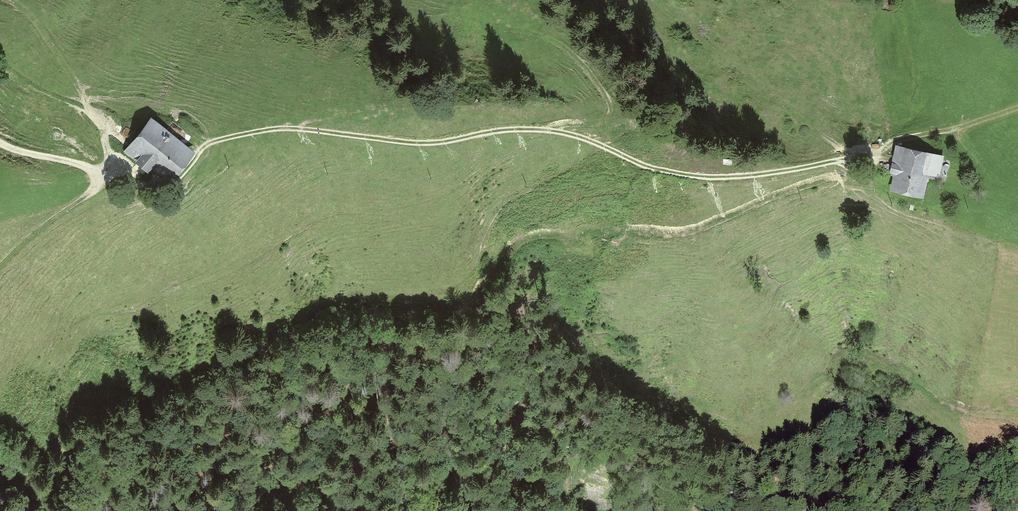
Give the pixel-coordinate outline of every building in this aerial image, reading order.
[(126,149),(167,183),(194,151),(153,117),(126,149)] [(943,153),(901,144),(891,189),(923,196),(929,171),(939,173),(943,153)]
